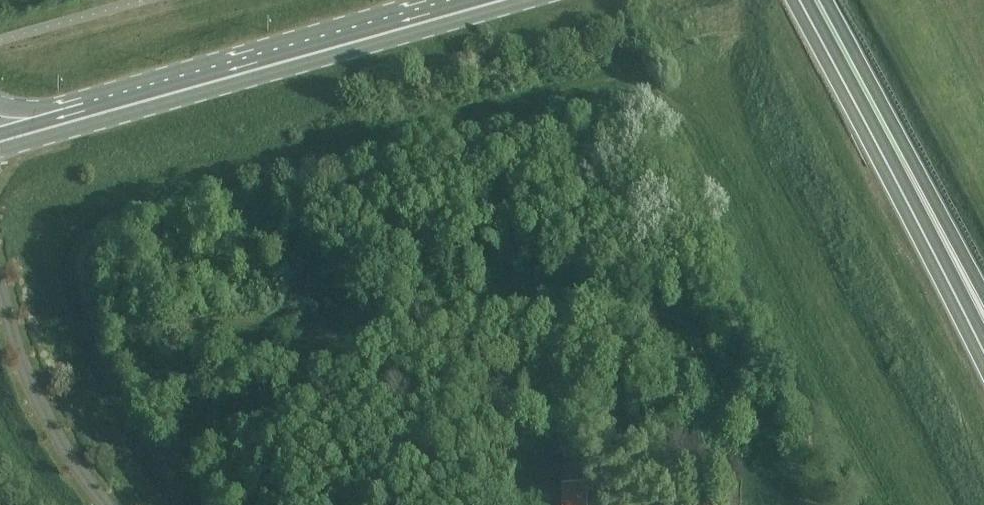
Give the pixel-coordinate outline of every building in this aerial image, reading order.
[(562,485),(562,504),(588,504),(587,485),(562,485)]
